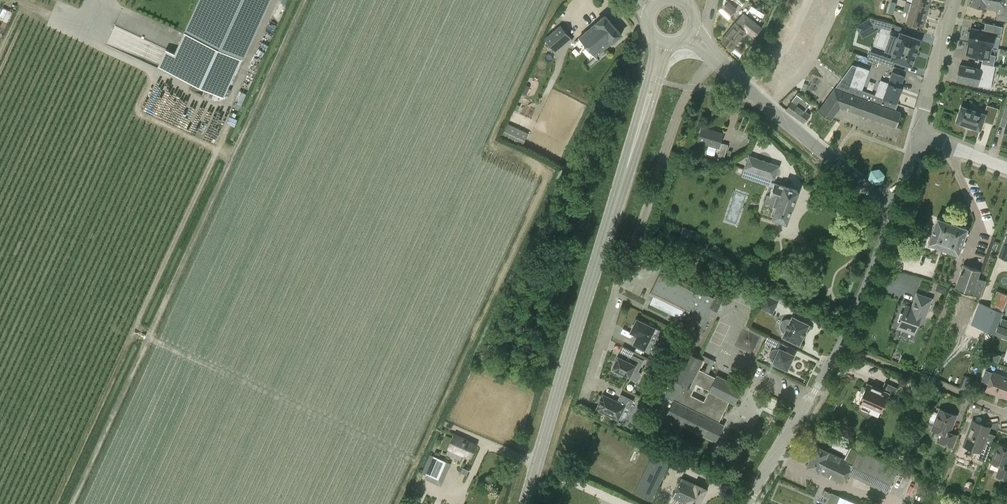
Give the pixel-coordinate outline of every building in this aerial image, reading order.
[(268,0),(199,0),(167,70),(224,96),(268,0)] [(997,10),(1002,11),(1004,0),(973,0),(972,5),(984,7),(984,8),(997,10)] [(1006,20),(1006,0),(1004,0),(1002,11),(997,10),(996,19),(1006,21),(1006,20)] [(728,1),(722,8),(719,11),(728,19),(737,9),(728,1)] [(911,2),(909,12),(926,18),(928,8),(911,2)] [(0,11),(0,19),(8,23),(13,12),(2,6),(0,11)] [(743,12),(736,22),(721,41),(732,49),(746,31),(754,37),(762,27),(743,12)] [(909,12),(906,22),(923,27),(926,18),(909,12)] [(605,14),(596,22),(596,23),(579,38),(595,57),(612,42),(613,42),(622,34),(605,14)] [(571,38),(560,25),(545,38),(556,51),(571,38)] [(965,43),(988,47),(990,40),(996,41),(997,32),(984,29),(983,35),(967,32),(967,35),(966,34),(965,40),(966,40),(965,43)] [(919,41),(903,36),(898,53),(894,52),(893,56),(902,59),(903,55),(913,58),(919,41)] [(982,63),(992,65),(994,56),(987,55),(988,48),(966,43),(965,45),(964,45),(963,50),(965,50),(964,53),(980,57),(979,62),(982,63)] [(960,65),(956,80),(991,88),(996,66),(992,65),(982,63),(981,69),(960,65)] [(898,103),(897,103),(883,98),(850,86),(857,66),(852,64),(846,72),(842,78),(818,110),(831,120),(840,107),(896,127),(901,112),(895,110),(898,103)] [(850,86),(862,90),(869,70),(857,66),(850,86)] [(904,77),(892,73),(890,79),(888,84),(888,83),(883,98),(897,103),(902,88),(900,88),(904,77)] [(957,102),(955,114),(978,119),(981,112),(989,113),(992,104),(984,102),(983,106),(957,102)] [(521,147),(526,137),(528,133),(507,123),(501,136),(513,143),(521,147)] [(719,147),(723,133),(702,127),(698,141),(719,147)] [(718,158),(724,160),(728,145),(722,143),(718,158)] [(778,168),(748,157),(743,171),(774,182),(778,168)] [(876,166),(866,176),(874,185),(885,175),(876,166)] [(770,194),(771,194),(770,196),(767,195),(765,202),(777,206),(773,217),(787,222),(798,190),(784,185),(784,186),(779,184),(775,182),(773,188),(772,188),(770,194)] [(931,233),(929,241),(928,241),(928,243),(929,243),(958,254),(968,228),(938,218),(938,217),(937,217),(936,218),(933,227),(931,233)] [(1006,234),(998,256),(1006,260),(1006,234)] [(981,270),(980,270),(963,265),(963,264),(954,288),(955,288),(980,297),(986,281),(986,280),(978,278),(981,270)] [(673,379),(664,396),(673,400),(665,417),(716,442),(724,424),(719,422),(729,401),(734,404),(742,388),(717,375),(715,377),(708,374),(715,360),(693,350),(713,310),(713,309),(717,310),(722,300),(725,301),(714,296),(713,297),(699,290),(700,289),(661,270),(650,293),(654,295),(650,302),(673,313),(676,315),(699,326),(696,332),(687,351),(673,379)] [(898,320),(900,321),(897,328),(914,334),(921,316),(925,318),(932,299),(917,293),(912,307),(905,305),(903,313),(901,312),(898,320)] [(766,295),(761,307),(772,313),(778,301),(766,295)] [(1003,311),(990,306),(986,316),(999,322),(1003,311)] [(782,322),(781,325),(781,328),(783,331),(785,332),(783,336),(799,344),(809,324),(793,316),(791,320),(788,320),(785,320),(782,322)] [(635,334),(636,337),(636,338),(634,343),(645,348),(655,328),(637,319),(631,331),(635,334)] [(998,327),(995,334),(1005,338),(1006,333),(1006,330),(998,327)] [(768,336),(765,342),(776,347),(779,341),(768,336)] [(622,376),(624,373),(628,375),(627,377),(637,382),(641,373),(638,371),(643,360),(632,355),(634,351),(622,346),(617,356),(618,356),(613,368),(614,369),(613,371),(622,376)] [(777,349),(776,349),(775,350),(774,350),(773,351),(772,351),(772,352),(772,353),(771,353),(771,354),(771,355),(771,356),(771,357),(771,358),(771,359),(772,360),(772,361),(773,361),(773,362),(787,369),(794,355),(780,348),(779,349),(778,349),(777,349)] [(993,372),(986,390),(1006,398),(1006,377),(993,372)] [(867,382),(859,401),(863,403),(861,407),(869,411),(868,413),(878,417),(887,396),(893,399),(898,388),(885,382),(882,389),(867,382)] [(925,389),(926,388),(913,383),(910,391),(923,396),(923,395),(927,396),(930,390),(925,389)] [(600,399),(598,404),(599,404),(597,409),(618,419),(625,406),(629,408),(633,401),(621,395),(618,402),(604,395),(601,400),(600,399)] [(953,448),(958,434),(950,431),(956,415),(940,409),(932,430),(941,433),(938,442),(953,448)] [(984,442),(989,428),(973,421),(964,445),(980,451),(977,458),(985,461),(991,445),(984,442)] [(454,435),(447,453),(458,457),(460,452),(470,456),(475,445),(454,435)] [(998,444),(991,462),(999,465),(995,476),(1006,480),(1006,465),(1006,462),(1006,447),(998,444)] [(807,466),(825,475),(842,483),(852,463),(841,458),(817,446),(807,466)] [(898,470),(859,450),(848,472),(887,491),(898,470)] [(670,461),(653,453),(635,491),(652,499),(670,461)] [(434,455),(426,475),(438,481),(447,461),(434,455)] [(900,490),(905,476),(899,474),(894,488),(900,490)] [(673,496),(689,503),(698,503),(705,489),(682,478),(673,496)]
